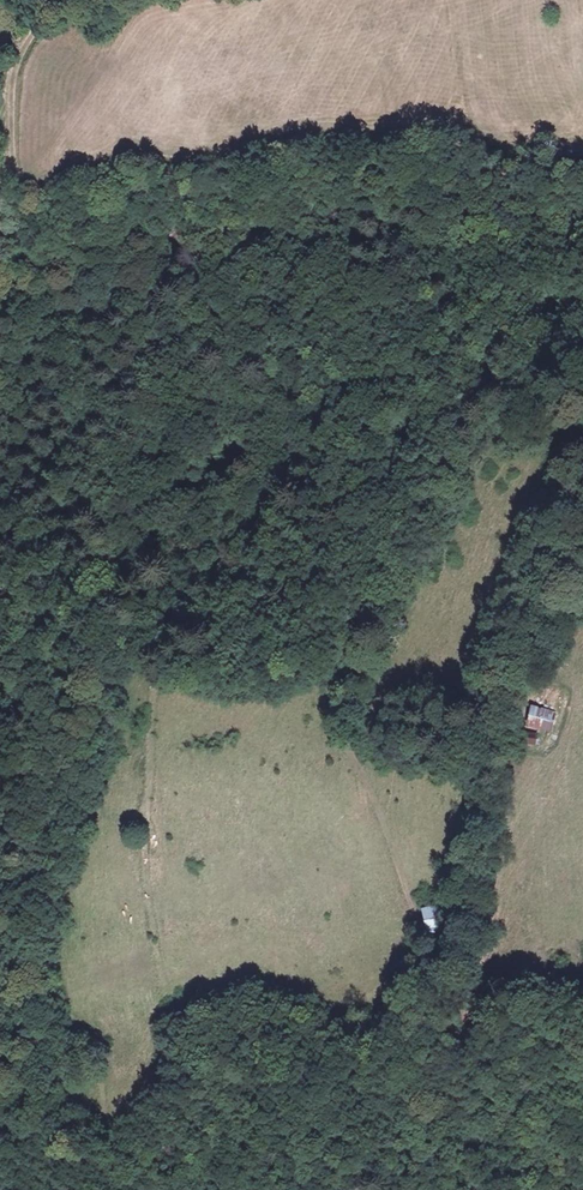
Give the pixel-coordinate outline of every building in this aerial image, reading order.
[(536,719),(533,726),(546,731),(549,723),(536,719)] [(527,735),(524,742),(534,746),(537,739),(527,735)] [(421,908),(422,932),(446,931),(445,906),(421,908)]
